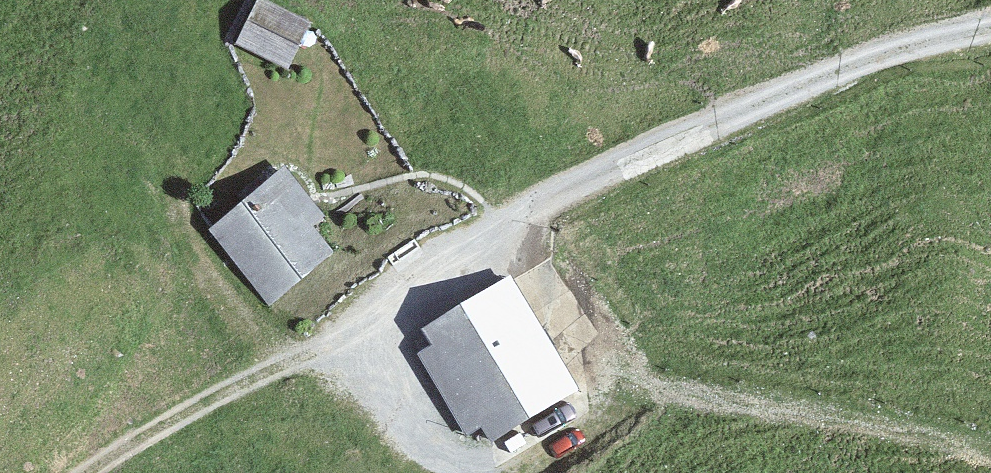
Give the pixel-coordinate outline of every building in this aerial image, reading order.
[(238,42),(291,72),(316,26),(268,0),(261,0),(238,42)] [(215,231),(273,306),(333,260),(275,185),(215,231)] [(522,285),(418,342),(479,450),(582,393),(522,285)]
